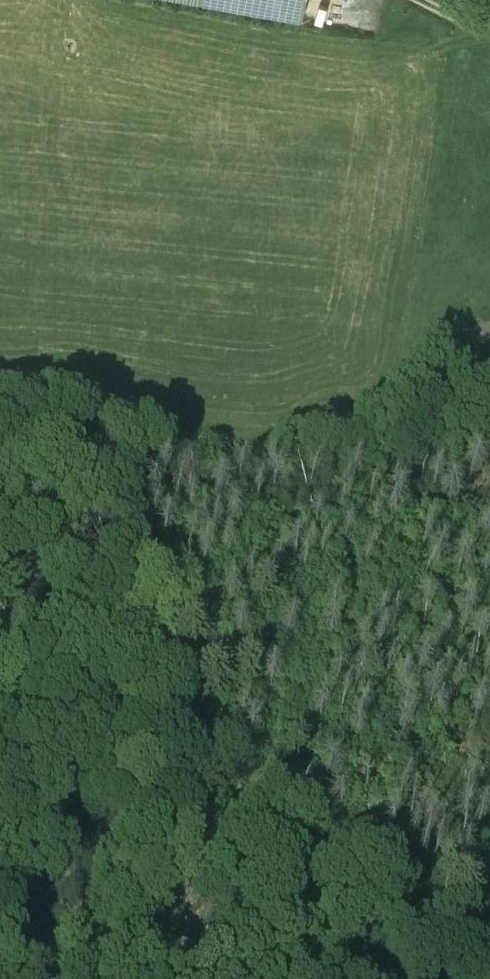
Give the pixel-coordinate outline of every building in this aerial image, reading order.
[(301,23),(305,0),(173,0),(301,23)]
